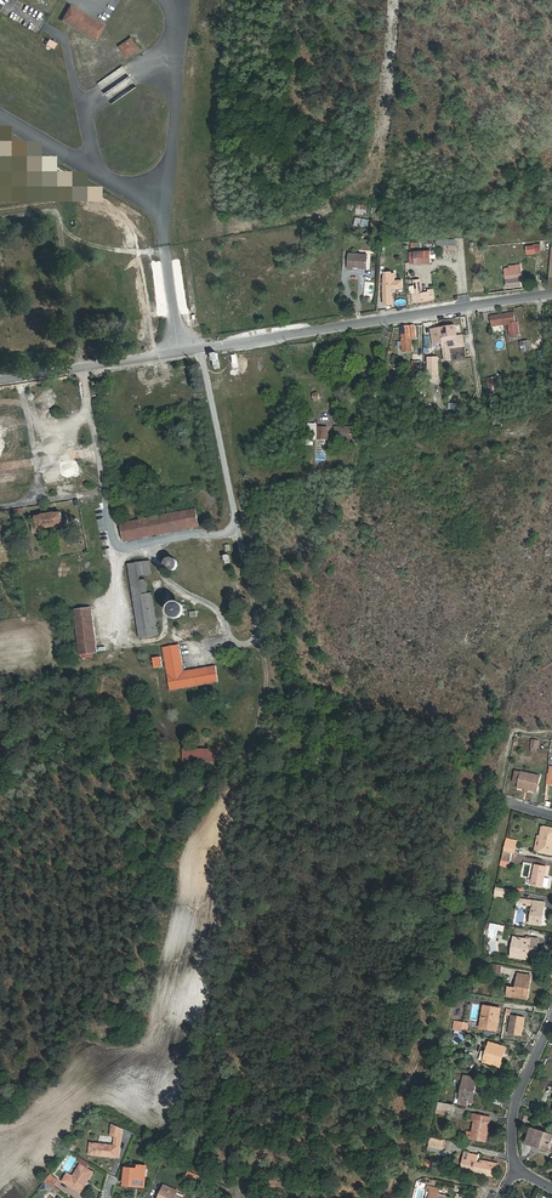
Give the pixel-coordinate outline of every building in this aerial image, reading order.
[(60,21),(96,40),(105,23),(69,4),(60,21)] [(132,36),(118,45),(125,58),(140,50),(132,36)] [(45,44),(53,49),(56,42),(48,38),(45,44)] [(355,203),(355,214),(365,215),(366,204),(355,203)] [(354,225),(369,227),(370,219),(355,217),(354,225)] [(431,250),(415,251),(415,263),(432,262),(431,257),(431,251),(431,250)] [(367,254),(349,253),(348,268),(353,269),(353,266),(359,266),(367,267),(367,254)] [(510,264),(506,265),(510,287),(522,284),(521,277),(524,276),(522,264),(511,266),(510,264)] [(391,271),(385,272),(384,288),(384,304),(392,303),(391,288),(402,288),(402,280),(395,280),(395,273),(391,273),(391,271)] [(420,279),(414,280),(414,286),(415,293),(412,293),(413,302),(434,298),(433,289),(428,290),(428,292),(422,293),(420,279)] [(514,313),(490,317),(492,326),(508,324),(510,336),(520,334),(519,322),(515,323),(514,313)] [(416,339),(416,324),(402,326),(403,352),(412,352),(411,339),(416,339)] [(456,326),(430,329),(432,345),(440,344),(441,349),(443,349),(444,356),(442,356),(442,364),(446,363),(446,358),(450,357),(448,348),(468,345),(466,333),(457,335),(456,326)] [(523,354),(531,353),(529,340),(520,341),(523,354)] [(218,352),(212,353),(214,369),(221,368),(218,352)] [(439,358),(428,358),(428,371),(439,371),(439,358)] [(455,370),(463,370),(463,361),(455,361),(455,370)] [(487,378),(494,427),(502,426),(496,377),(487,378)] [(317,391),(311,393),(313,401),(320,400),(317,391)] [(343,427),(332,428),(333,440),(351,439),(351,428),(343,428),(343,427)] [(325,428),(315,428),(315,438),(325,438),(325,428)] [(123,540),(200,528),(197,509),(120,521),(123,540)] [(62,511),(34,515),(36,524),(33,524),(34,531),(69,526),(67,518),(63,518),(62,511)] [(179,567),(174,557),(164,562),(169,572),(179,567)] [(158,635),(153,592),(148,593),(146,577),(152,576),(151,561),(129,563),(138,638),(158,635)] [(170,606),(175,621),(188,617),(183,602),(170,606)] [(92,607),(73,609),(79,659),(93,657),(93,653),(98,653),(92,607)] [(169,690),(219,683),(216,666),(183,670),(180,644),(163,647),(169,690)] [(153,658),(154,668),(162,667),(161,656),(153,658)] [(219,749),(183,748),(182,762),(218,763),(219,749)] [(538,793),(542,776),(521,771),(517,788),(538,793)] [(545,828),(540,853),(551,855),(551,829),(545,828)] [(516,841),(506,839),(503,852),(513,854),(516,841)] [(503,852),(501,860),(511,862),(513,854),(503,852)] [(523,862),(521,876),(532,877),(534,863),(523,862)] [(544,888),(548,867),(535,865),(531,885),(544,888)] [(508,895),(509,889),(496,887),(495,893),(508,895)] [(543,926),(546,902),(534,900),(533,904),(530,924),(543,926)] [(498,930),(490,929),(489,937),(497,939),(498,930)] [(538,940),(528,938),(528,940),(515,938),(512,957),(527,959),(528,954),(533,955),(534,952),(536,952),(538,940)] [(488,941),(489,954),(498,953),(497,941),(488,941)] [(504,975),(505,966),(496,965),(495,973),(504,975)] [(507,996),(521,999),(522,994),(528,995),(531,976),(518,974),(516,989),(508,987),(507,996)] [(502,1010),(485,1007),(481,1028),(498,1031),(502,1010)] [(525,1018),(513,1016),(509,1034),(522,1036),(525,1018)] [(468,1024),(459,1023),(458,1031),(466,1033),(467,1033),(468,1024)] [(458,1031),(457,1031),(455,1041),(464,1042),(466,1033),(458,1031)] [(501,1054),(505,1055),(507,1048),(490,1043),(484,1062),(497,1065),(501,1054)] [(472,1092),(475,1092),(478,1079),(465,1076),(459,1104),(468,1106),(468,1101),(471,1102),(472,1092)] [(454,1113),(455,1105),(439,1101),(437,1110),(454,1113)] [(486,1142),(490,1118),(472,1115),(471,1123),(474,1124),(471,1139),(486,1142)] [(113,1124),(111,1137),(115,1137),(121,1138),(122,1129),(113,1124)] [(551,1147),(551,1145),(551,1134),(532,1127),(527,1142),(534,1144),(535,1141),(551,1147)] [(444,1148),(445,1140),(430,1137),(428,1145),(444,1148)] [(550,1150),(551,1147),(535,1141),(534,1144),(550,1150)] [(119,1157),(120,1146),(91,1143),(90,1153),(119,1157)] [(461,1170),(467,1171),(468,1167),(464,1165),(466,1158),(470,1159),(471,1153),(464,1152),(461,1170)] [(468,1167),(467,1171),(481,1174),(482,1172),(489,1173),(488,1176),(495,1177),(498,1163),(482,1159),(481,1162),(478,1161),(479,1155),(471,1153),(470,1159),(466,1158),(464,1165),(468,1167)] [(80,1192),(93,1171),(81,1163),(73,1176),(68,1173),(63,1181),(80,1192)] [(136,1183),(136,1186),(146,1186),(147,1165),(139,1164),(138,1168),(125,1167),(124,1182),(136,1183)] [(198,1180),(200,1174),(187,1171),(186,1176),(198,1180)] [(58,1179),(50,1174),(45,1181),(52,1187),(58,1179)] [(159,1197),(184,1197),(177,1195),(179,1190),(164,1184),(159,1197)] [(427,1185),(425,1191),(431,1193),(429,1197),(448,1197),(439,1194),(441,1188),(427,1185)]
